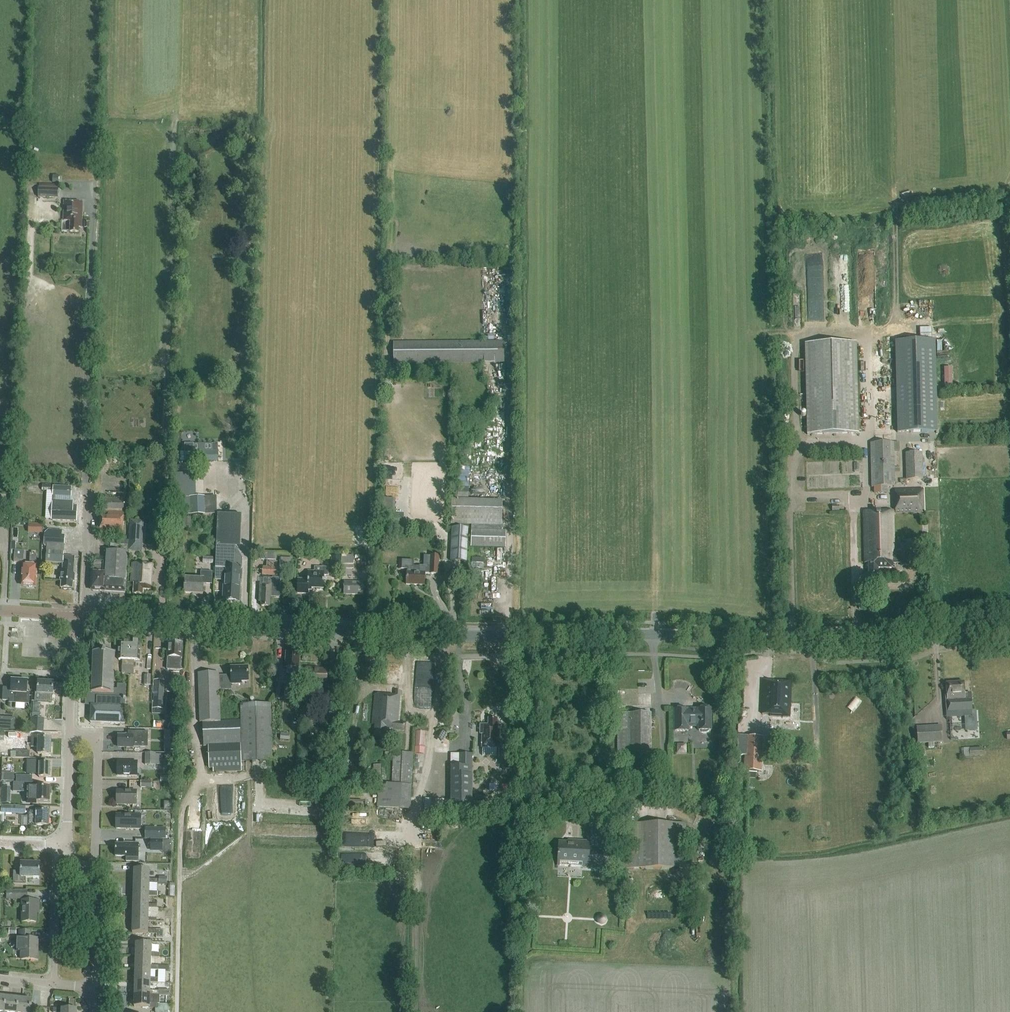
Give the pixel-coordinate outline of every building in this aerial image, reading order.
[(39,184),(38,197),(58,198),(59,185),(39,184)] [(82,227),(82,201),(64,201),(64,221),(71,221),(70,231),(79,231),(79,227),(82,227)] [(929,303),(917,308),(919,312),(931,307),(929,303)] [(938,432),(935,340),(895,341),(897,433),(938,432)] [(504,341),(393,342),(393,363),(504,363),(504,341)] [(858,434),(856,343),(805,344),(807,435),(858,434)] [(955,378),(955,366),(942,366),(942,378),(955,378)] [(899,442),(870,443),(871,487),(874,487),(887,487),(895,487),(895,472),(900,472),(900,468),(895,468),(894,452),(899,452),(899,442)] [(184,452),(181,452),(181,461),(185,461),(185,462),(218,461),(218,452),(194,452),(193,444),(184,444),(184,452)] [(923,480),(922,453),(905,453),(906,480),(923,480)] [(53,497),(71,498),(71,487),(53,487),(53,497)] [(924,489),(894,489),(895,513),(924,512),(924,489)] [(205,497),(185,497),(185,515),(206,515),(205,497)] [(124,498),(101,498),(100,535),(123,535),(124,498)] [(502,501),(452,500),(451,525),(471,525),(471,548),(505,548),(506,531),(502,531),(502,501)] [(76,522),(77,506),(73,506),(73,502),(54,501),(53,505),(52,520),(76,522)] [(893,562),(901,562),(901,566),(909,566),(909,550),(900,550),(900,553),(893,553),(892,512),(863,512),(865,563),(868,563),(868,576),(878,576),(878,568),(894,568),(893,562)] [(183,518),(182,528),(194,528),(194,519),(183,518)] [(144,521),(130,520),(129,551),(142,551),(144,521)] [(468,528),(452,527),(450,561),(467,561),(468,528)] [(75,557),(64,557),(65,536),(45,535),(45,544),(48,544),(47,562),(63,563),(62,574),(60,574),(60,581),(61,581),(61,588),(63,588),(64,589),(66,589),(66,588),(72,589),(73,582),(74,582),(75,574),(74,574),(74,564),(75,557)] [(128,551),(128,540),(111,539),(110,550),(128,551)] [(240,586),(239,586),(239,580),(242,580),(242,560),(235,547),(221,546),(217,546),(215,580),(225,581),(224,585),(224,600),(225,600),(226,602),(229,602),(230,600),(232,600),(233,602),(236,602),(237,601),(239,601),(240,586)] [(24,550),(14,550),(14,562),(23,563),(24,550)] [(125,591),(128,553),(106,551),(105,574),(102,574),(103,562),(95,562),(94,564),(93,573),(92,573),(91,590),(93,591),(93,592),(98,592),(98,591),(105,591),(105,590),(125,591)] [(37,554),(35,554),(31,554),(30,566),(23,565),(23,570),(22,570),(21,577),(23,577),(22,585),(27,585),(29,587),(31,587),(33,586),(35,586),(35,578),(36,578),(37,571),(35,571),(37,554)] [(354,556),(341,555),(341,576),(352,576),(352,570),(354,570),(354,556)] [(340,566),(340,556),(331,556),(331,565),(340,566)] [(424,585),(424,573),(437,574),(437,556),(429,556),(429,566),(418,566),(418,567),(412,567),(412,561),(398,561),(398,569),(406,569),(406,573),(406,585),(424,585)] [(484,567),(484,557),(473,557),(473,567),(484,567)] [(263,567),(262,575),(276,576),(277,562),(267,561),(266,567),(263,567)] [(151,590),(153,565),(132,564),(131,582),(134,582),(134,593),(143,594),(143,589),(151,590)] [(297,579),(297,593),(307,594),(308,588),(315,588),(317,590),(320,590),(322,589),(323,589),(324,575),(328,576),(328,567),(314,566),(314,572),(308,571),(308,579),(297,579)] [(212,584),(212,572),(201,571),(200,579),(185,579),(184,593),(203,594),(203,584),(212,584)] [(273,578),(270,578),(263,578),(263,584),(259,584),(259,602),(261,602),(261,606),(270,606),(270,596),(273,596),(274,585),(272,585),(273,578)] [(364,582),(344,582),(344,595),(364,596),(364,582)] [(134,674),(134,661),(140,661),(141,641),(139,641),(137,639),(135,639),(133,641),(131,641),(131,643),(119,643),(118,660),(122,660),(122,673),(134,674)] [(180,670),(181,658),(182,658),(182,651),(181,651),(182,643),(176,643),(176,642),(171,641),(171,642),(169,642),(168,651),(167,657),(168,657),(167,670),(180,670)] [(92,693),(85,693),(85,706),(91,706),(91,723),(124,724),(125,707),(126,685),(118,685),(117,689),(113,689),(115,654),(93,653),(92,693)] [(302,669),(298,669),(299,653),(287,653),(286,662),(285,662),(285,666),(286,667),(291,667),(290,683),(297,683),(301,683),(302,669)] [(213,773),(241,772),(240,751),(239,721),(220,721),(219,690),(231,690),(231,684),(241,684),(241,682),(248,681),(248,667),(230,668),(231,676),(218,676),(218,673),(198,673),(200,722),(203,722),(204,746),(208,746),(208,753),(209,769),(213,769),(213,773)] [(326,686),(327,670),(326,670),(326,671),(314,670),(314,669),(307,669),(306,687),(312,687),(313,684),(326,685),(326,686)] [(153,707),(164,707),(165,679),(154,679),(153,707)] [(3,688),(3,700),(29,702),(29,694),(27,694),(27,681),(12,680),(12,688),(3,688)] [(762,702),(762,714),(770,715),(770,717),(790,717),(791,681),(763,681),(762,697),(764,697),(764,703),(762,702)] [(52,695),(53,683),(38,682),(37,694),(38,694),(38,702),(43,702),(46,695),(52,695)] [(277,682),(276,697),(284,697),(284,683),(277,682)] [(971,710),(970,693),(965,693),(964,682),(946,684),(948,711),(971,710)] [(300,686),(292,685),(292,700),(299,700),(300,686)] [(405,723),(400,723),(399,723),(401,692),(396,691),(395,696),(375,695),(371,724),(375,724),(374,737),(386,738),(386,730),(404,732),(405,723)] [(334,714),(335,698),(328,697),(327,714),(334,714)] [(242,761),(272,760),(271,703),(241,704),(242,761)] [(33,705),(32,714),(40,715),(41,705),(33,705)] [(707,732),(709,731),(710,731),(710,709),(698,709),(698,711),(686,711),(686,709),(674,709),(674,731),(688,731),(688,725),(698,725),(698,731),(700,731),(701,732),(702,732),(703,733),(705,733),(706,733),(707,732)] [(618,762),(651,762),(651,714),(618,714),(618,762)] [(32,718),(31,732),(42,733),(43,719),(32,718)] [(496,731),(496,719),(488,719),(489,725),(480,725),(480,732),(482,732),(482,748),(483,748),(483,755),(497,755),(497,748),(498,748),(498,731),(496,731)] [(168,728),(174,731),(177,724),(171,721),(168,728)] [(805,724),(781,724),(781,737),(804,738),(805,724)] [(941,725),(916,727),(917,744),(928,744),(928,748),(934,748),(934,743),(942,743),(941,725)] [(424,754),(425,747),(425,731),(416,731),(415,747),(415,753),(424,754)] [(148,733),(129,732),(129,736),(119,736),(119,747),(133,747),(133,742),(148,743),(148,733)] [(176,732),(167,732),(166,750),(175,750),(176,732)] [(744,771),(762,771),(763,737),(745,736),(744,771)] [(51,754),(51,739),(39,739),(32,739),(32,747),(38,747),(38,754),(51,754)] [(687,752),(687,743),(677,743),(677,753),(687,752)] [(982,756),(981,748),(970,748),(970,757),(982,756)] [(156,752),(145,752),(145,765),(162,765),(162,754),(156,754),(156,752)] [(414,753),(393,752),(385,752),(385,758),(393,758),(392,783),(386,783),(386,785),(381,785),(381,765),(373,765),(373,777),(365,777),(365,773),(358,773),(358,788),(378,788),(377,807),(402,809),(403,785),(412,786),(414,753)] [(458,766),(451,765),(450,814),(472,814),(473,754),(459,754),(458,766)] [(502,759),(502,770),(511,770),(510,759),(502,759)] [(28,761),(27,774),(40,774),(39,777),(50,777),(50,764),(41,764),(41,761),(28,761)] [(137,776),(137,762),(118,762),(118,775),(137,776)] [(14,773),(3,773),(3,781),(14,781),(14,773)] [(32,776),(17,776),(17,782),(13,782),(13,791),(26,791),(26,803),(36,803),(36,802),(50,802),(50,787),(37,787),(38,782),(32,782),(32,776)] [(137,805),(137,791),(117,791),(117,804),(137,805)] [(425,798),(425,815),(444,815),(444,798),(425,798)] [(26,806),(2,805),(1,813),(25,814),(26,806)] [(49,811),(28,811),(27,827),(37,827),(37,825),(49,825),(49,811)] [(117,814),(117,828),(141,829),(142,815),(117,814)] [(684,869),(685,823),(620,823),(620,868),(684,869)] [(166,839),(166,828),(158,828),(145,828),(145,839),(158,839),(166,839)] [(348,832),(348,846),(363,846),(364,833),(348,832)] [(163,840),(150,840),(150,851),(163,852),(163,840)] [(609,866),(610,851),(589,850),(590,842),(574,841),(574,843),(560,843),(558,865),(596,867),(596,865),(609,866)] [(139,843),(136,843),(129,843),(129,844),(116,844),(116,856),(126,856),(126,862),(139,862),(139,843)] [(40,878),(40,863),(21,863),(21,872),(14,872),(14,884),(26,884),(26,878),(40,878)] [(134,883),(149,883),(158,883),(158,879),(150,879),(150,870),(134,869),(134,883)] [(149,891),(149,883),(134,883),(134,895),(149,896),(157,896),(157,892),(149,891)] [(7,899),(16,899),(23,899),(23,922),(37,922),(37,909),(39,909),(39,901),(28,901),(28,891),(7,891),(7,899)] [(133,908),(149,908),(157,909),(157,904),(149,904),(149,896),(134,895),(133,908)] [(149,916),(149,908),(133,908),(133,921),(148,921),(157,922),(157,917),(149,916)] [(148,921),(133,921),(133,933),(156,933),(156,930),(148,929),(148,921)] [(18,943),(18,951),(22,951),(22,959),(38,959),(38,939),(31,938),(31,931),(20,931),(19,943),(18,943)] [(152,956),(152,957),(165,957),(165,953),(151,953),(152,944),(137,943),(136,956),(152,956)] [(152,957),(152,956),(136,956),(136,968),(151,969),(159,970),(159,966),(151,965),(152,957)] [(136,968),(135,981),(151,981),(151,982),(159,982),(159,978),(151,978),(151,969),(136,968)] [(159,995),(159,991),(150,991),(151,982),(151,981),(135,981),(135,993),(150,994),(159,995)] [(150,1003),(150,994),(135,993),(135,1007),(158,1007),(158,1003),(150,1003)] [(20,998),(7,997),(5,1011),(18,1011),(20,998)] [(32,1000),(20,998),(18,1011),(31,1011),(32,1000)]
